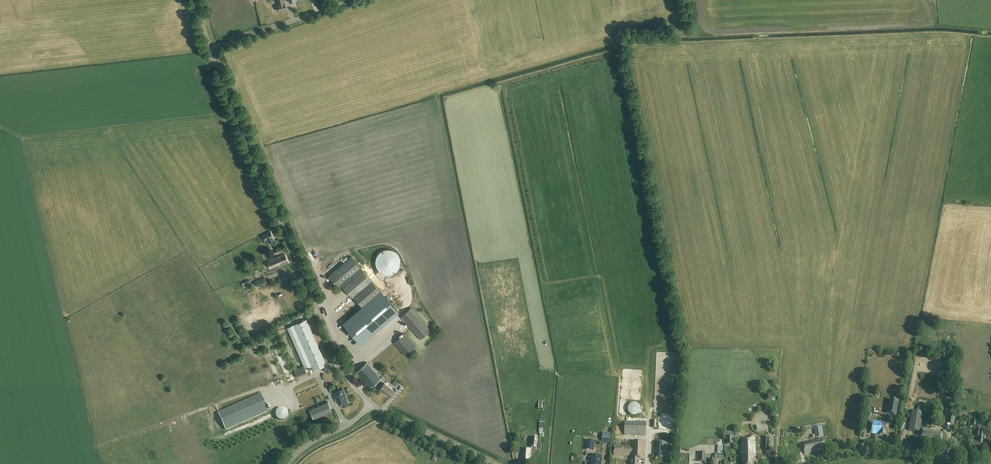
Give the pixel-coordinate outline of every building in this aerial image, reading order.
[(286,9),(284,0),(276,0),(277,6),(275,6),(275,7),(276,10),(278,10),(286,9)] [(265,235),(262,236),(264,240),(267,239),(269,243),(273,241),(274,240),(272,236),(270,232),(269,233),(265,235)] [(312,254),(327,243),(324,239),(308,250),(312,254)] [(387,274),(389,274),(390,274),(393,273),(394,272),(395,272),(397,271),(398,269),(399,268),(399,266),(400,265),(400,264),(400,262),(400,261),(400,259),(400,258),(399,257),(399,256),(398,255),(398,254),(397,253),(396,252),(395,251),(393,250),(392,250),(391,249),(389,249),(388,249),(387,249),(385,249),(384,250),(383,250),(381,251),(380,252),(379,253),(378,254),(377,255),(376,257),(376,258),(375,259),(375,260),(375,262),(375,263),(376,264),(376,265),(376,267),(377,268),(378,269),(378,270),(380,271),(381,272),(383,273),(384,273),(386,274),(387,274)] [(281,266),(288,263),(284,254),(266,261),(269,269),(279,265),(279,264),(280,263),(281,266)] [(342,286),(362,269),(351,256),(328,276),(339,289),(342,286)] [(353,297),(372,281),(362,269),(342,286),(352,297),(353,297)] [(258,287),(267,283),(264,277),(255,281),(258,287)] [(372,281),(353,297),(362,306),(381,291),(372,281)] [(362,307),(343,324),(362,345),(399,312),(381,291),(371,299),(363,307),(362,307)] [(431,330),(419,317),(413,309),(411,308),(403,314),(400,317),(404,322),(405,323),(406,324),(407,325),(407,326),(413,332),(419,340),(431,330)] [(304,366),(305,369),(311,366),(313,370),(327,365),(307,319),(287,328),(304,366)] [(410,340),(407,338),(405,335),(404,334),(393,343),(397,347),(402,353),(405,356),(407,354),(416,347),(410,340)] [(262,362),(259,363),(266,383),(269,382),(262,362)] [(384,382),(380,378),(367,364),(357,373),(370,387),(374,384),(378,387),(389,396),(394,390),(385,382),(384,382)] [(304,366),(295,370),(294,370),(298,379),(308,375),(305,369),(304,366)] [(346,396),(343,390),(332,394),(336,403),(340,401),(342,406),(348,404),(345,397),(346,396)] [(218,412),(225,429),(268,410),(261,393),(225,409),(224,409),(218,412)] [(307,405),(318,401),(316,394),(290,402),(293,409),(303,406),(304,409),(308,407),(307,405)] [(897,415),(899,401),(890,400),(887,413),(897,415)] [(313,419),(332,412),(328,402),(309,410),(313,419)] [(634,416),(635,416),(636,416),(637,415),(638,415),(638,414),(639,414),(640,413),(640,412),(641,411),(641,410),(641,409),(641,408),(641,407),(640,406),(639,405),(638,404),(637,403),(636,403),(635,403),(634,403),(633,403),(632,403),(631,404),(630,404),(630,405),(629,406),(628,406),(628,407),(628,408),(628,409),(628,410),(628,411),(628,412),(629,413),(630,414),(631,415),(632,415),(633,416),(634,416)] [(282,421),(283,421),(284,420),(285,420),(286,419),(287,418),(288,417),(288,416),(288,415),(288,414),(288,413),(288,412),(288,411),(287,410),(286,410),(286,409),(285,408),(284,408),(283,408),(282,408),(281,408),(280,408),(279,408),(278,409),(277,410),(276,411),(276,412),(275,413),(275,414),(275,415),(276,416),(276,417),(277,418),(277,419),(278,419),(279,420),(280,420),(281,421),(282,421)] [(919,441),(929,442),(931,429),(920,427),(923,412),(912,411),(909,431),(920,432),(919,441)] [(646,435),(647,422),(626,421),(625,434),(646,435)] [(887,431),(887,421),(882,421),(882,423),(879,423),(879,422),(869,422),(869,427),(870,427),(870,429),(869,429),(868,433),(878,433),(878,434),(885,434),(885,430),(887,431)] [(816,438),(823,437),(821,427),(814,428),(816,438)] [(931,429),(929,442),(930,442),(933,442),(934,441),(940,442),(941,433),(934,432),(934,430),(931,429)] [(986,436),(986,431),(981,431),(981,429),(975,429),(974,437),(977,437),(977,444),(983,445),(985,436),(986,436)] [(750,440),(740,440),(741,460),(743,459),(743,463),(754,463),(753,459),(756,457),(755,439),(755,436),(754,436),(750,436),(750,440)] [(805,454),(812,452),(812,451),(825,449),(823,437),(817,438),(817,440),(803,443),(805,454)] [(594,450),(595,441),(587,440),(586,449),(594,450)] [(645,443),(632,443),(631,446),(614,445),(614,456),(630,457),(630,463),(631,463),(639,463),(639,461),(644,461),(645,443)] [(667,460),(667,444),(657,443),(656,459),(667,460)] [(529,462),(530,450),(523,449),(522,454),(523,454),(523,457),(522,457),(522,461),(523,461),(523,463),(528,463),(528,462),(529,462)] [(603,455),(592,454),(590,463),(602,463),(603,455)]
